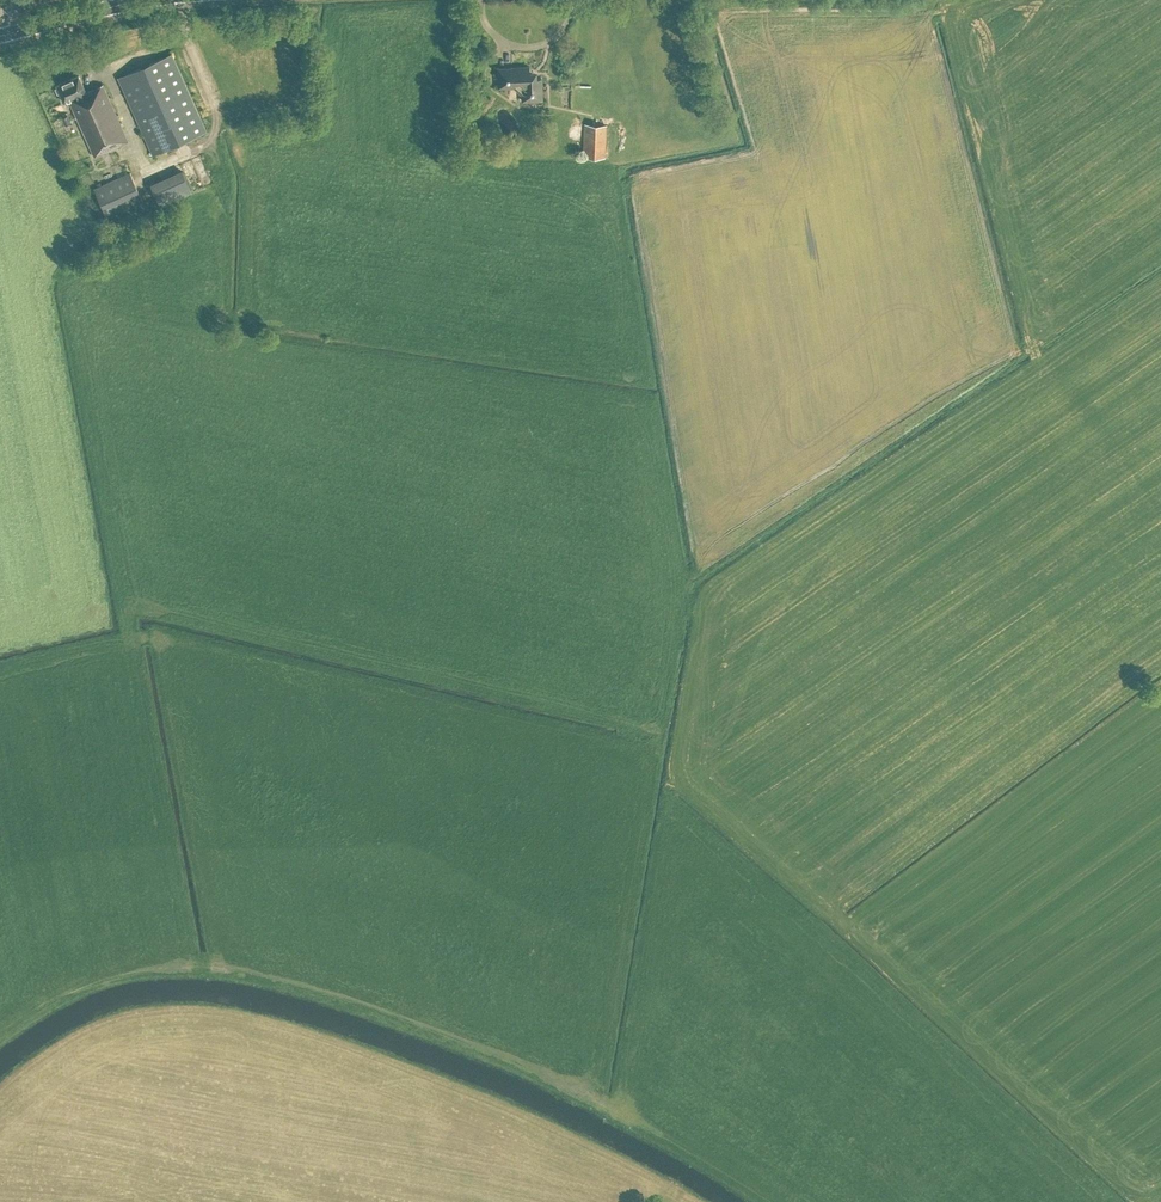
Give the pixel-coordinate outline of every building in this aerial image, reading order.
[(172,52),(118,76),(153,153),(206,129),(172,52)] [(529,71),(529,65),(498,66),(499,85),(515,85),(525,95),(525,98),(542,98),(541,77),(537,77),(537,71),(529,71)] [(78,73),(56,83),(58,86),(55,87),(57,91),(60,90),(64,101),(70,98),(94,154),(126,141),(101,85),(86,91),(78,73)] [(69,114),(63,116),(66,123),(72,121),(69,114)] [(605,156),(605,155),(607,125),(585,124),(584,155),(605,156)] [(182,169),(151,184),(160,205),(192,191),(182,169)] [(130,171),(96,187),(94,188),(107,216),(143,200),(130,171)]
